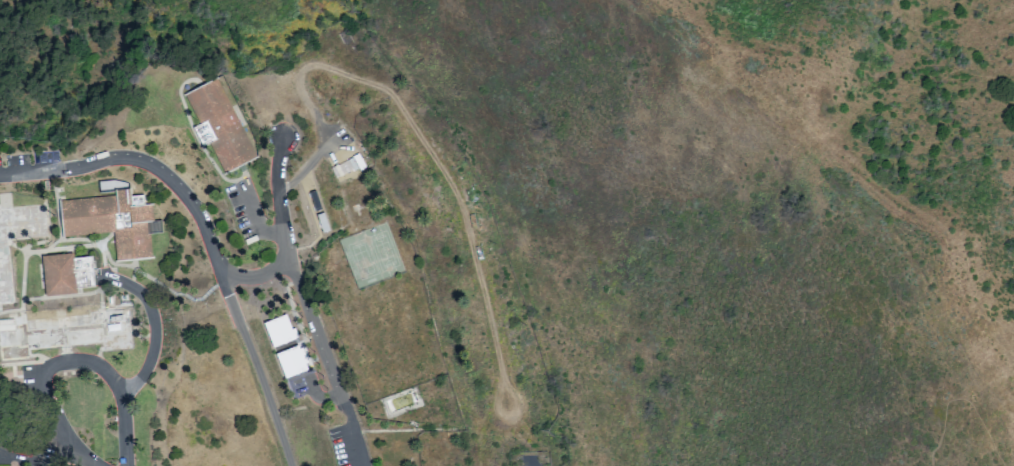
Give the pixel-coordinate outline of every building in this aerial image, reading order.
[(256,158),(217,78),(184,94),(198,123),(206,120),(216,140),(209,143),(224,173),(256,158)] [(193,127),(201,146),(215,140),(206,121),(193,127)] [(59,200),(62,236),(113,232),(115,261),(152,258),(150,234),(162,233),(161,220),(153,221),(152,204),(144,205),(144,195),(130,196),(130,189),(114,190),(115,196),(59,200)] [(42,256),(44,296),(77,293),(76,288),(94,287),(92,256),(73,258),(73,253),(42,256)]
